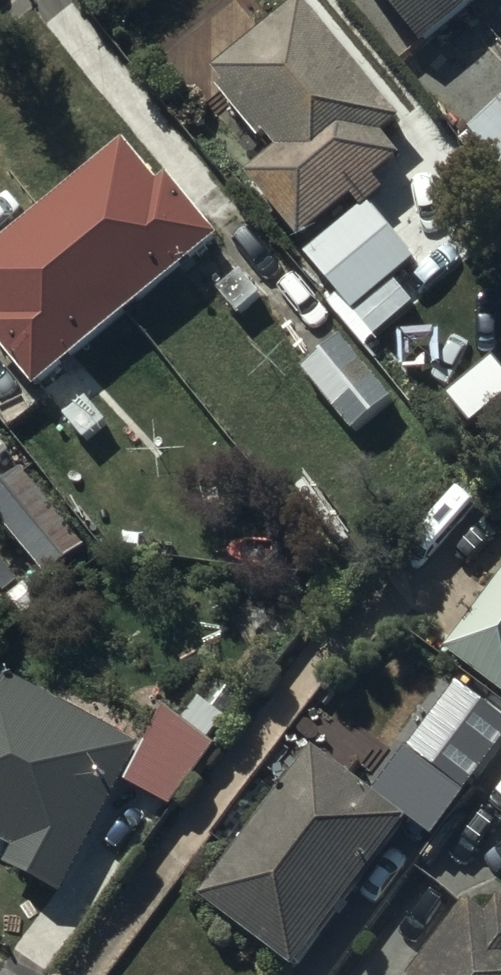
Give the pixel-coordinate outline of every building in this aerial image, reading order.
[(401,116),(307,0),(298,0),(214,68),(224,81),(217,86),(261,140),(270,133),(281,147),(248,173),(300,238),(297,241),(339,293),(329,301),(368,349),(379,340),(375,334),(414,302),(392,275),(415,257),(370,201),(385,188),(375,175),(402,153),(383,131),(401,116)] [(423,42),(477,0),(389,0),(423,42)] [(468,125),(473,131),(462,139),(495,182),(500,177),(500,100),(468,125)] [(0,239),(0,343),(35,385),(84,442),(112,418),(65,364),(187,261),(188,262),(219,236),(169,176),(164,181),(125,135),(0,239)] [(399,394),(345,331),(301,368),(355,431),(399,394)] [(0,482),(0,517),(44,577),(84,547),(23,465),(0,482)] [(446,647),(500,688),(500,574),(446,647)] [(0,672),(0,838),(15,846),(6,863),(62,891),(138,743),(0,672)] [(481,690),(434,749),(424,741),(402,768),(428,789),(447,765),(471,784),(500,746),(500,706),(481,690)] [(223,715),(200,700),(183,726),(166,715),(121,784),(173,817),(220,746),(208,738),(223,715)] [(405,816),(312,745),(200,893),(295,967),(405,816)] [(490,915),(468,900),(416,974),(500,974),(500,899),(490,915)]
